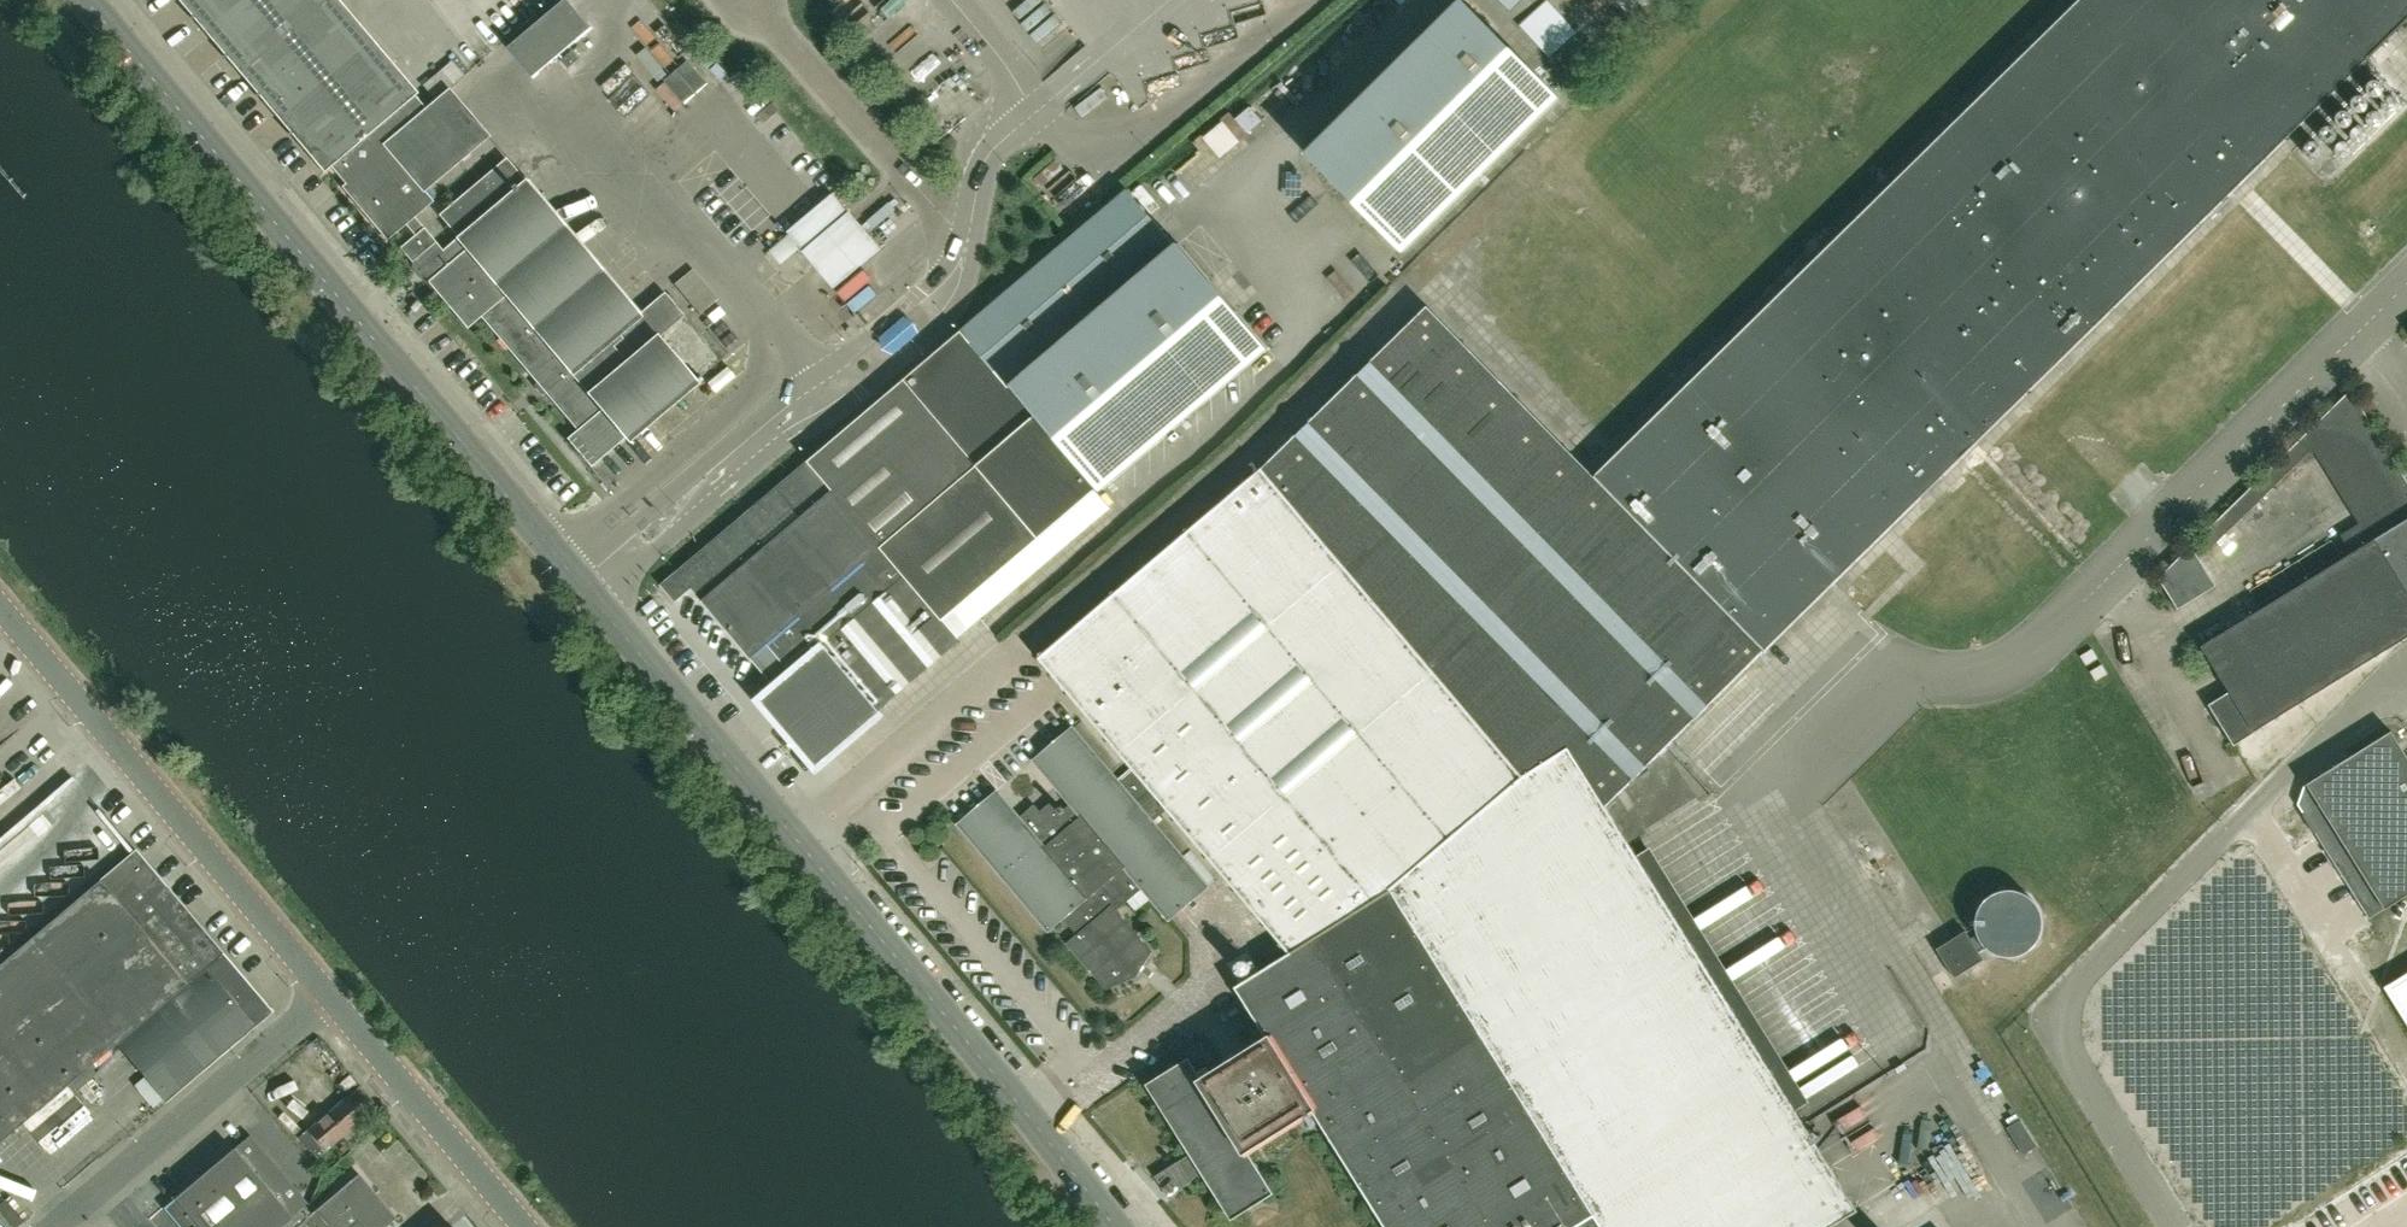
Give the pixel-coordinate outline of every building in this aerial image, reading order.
[(627,441),(696,382),(695,380),(721,358),(684,316),(664,292),(639,313),(525,180),(524,181),(505,158),(438,215),(458,237),(442,251),(413,217),(431,201),(423,191),(487,136),(447,89),(424,108),(413,95),(416,93),(338,0),(177,0),(313,161),(322,172),(330,166),(344,184),(341,187),(386,240),(405,224),(414,235),(399,248),(411,262),(413,260),(429,280),(427,282),(466,327),(480,315),(577,429),(567,437),(590,465),(623,437),(627,441)] [(569,0),(564,0),(508,48),(533,77),(593,27),(569,0)] [(1858,1212),(1607,807),(2368,59),(2406,21),(2406,0),(2079,0),(1595,476),(1428,305),(1263,468),(1040,656),(1135,769),(1120,781),(1074,727),(1035,760),(1072,803),(1065,809),(1061,805),(1060,806),(1054,800),(1041,811),(1035,803),(1020,816),(998,790),(959,823),(1050,931),(1066,918),(1078,932),(1067,942),(1107,988),(1137,975),(1152,951),(1117,910),(1143,888),(1170,920),(1209,887),(1152,820),(1168,807),(1291,953),(1235,987),(1236,989),(1238,988),(1269,1039),(1239,1057),(1238,1055),(1229,1061),(1230,1063),(1202,1081),(1188,1059),(1147,1085),(1192,1156),(1170,1170),(1171,1171),(1173,1170),(1181,1184),(1199,1168),(1231,1219),(1273,1193),(1245,1149),(1312,1108),(1387,1226),(1834,1226),(1858,1212)] [(1049,0),(1018,0),(1016,2),(1039,32),(1061,16),(1049,0)] [(1463,0),(1461,0),(1306,153),(1404,252),(1560,98),(1463,0)] [(891,58),(911,43),(897,25),(877,40),(891,58)] [(967,54),(953,63),(962,77),(976,69),(967,54)] [(1214,138),(1230,159),(1251,143),(1235,122),(1214,138)] [(675,601),(692,587),(734,634),(777,687),(764,699),(820,765),(882,712),(879,708),(911,681),(960,639),(958,637),(1111,508),(1098,493),(1268,349),(1178,243),(1012,385),(1009,382),(1174,243),(1129,189),(997,300),(775,489),(679,571),(662,585),(675,601)] [(881,249),(861,226),(850,212),(849,213),(833,193),(788,231),(835,287),(881,249)] [(900,206),(879,222),(886,232),(908,216),(900,206)] [(868,316),(890,296),(870,274),(848,293),(868,316)] [(2206,533),(2216,544),(2316,447),(2363,523),(2343,536),(2354,554),(2203,646),(2231,692),(2209,705),(2235,745),(2336,682),(2406,638),(2406,477),(2353,389),(2206,533)] [(2349,886),(2369,919),(2406,895),(2406,756),(2404,751),(2399,743),(2391,731),(2349,757),(2291,794),(2291,795),(2300,808),(2310,825),(2341,873),(2349,886)] [(135,850),(0,964),(0,1140),(114,1043),(164,1102),(271,1011),(135,850)] [(2403,973),(2404,975),(2386,987),(2385,987),(2385,988),(2406,1023),(2406,971),(2403,973)] [(362,1118),(344,1098),(300,1136),(317,1156),(362,1118)] [(48,1140),(58,1154),(105,1119),(94,1105),(48,1140)] [(304,1205),(307,1203),(249,1135),(163,1208),(179,1226),(279,1226),(304,1205)] [(40,1173),(49,1167),(35,1147),(26,1153),(40,1173)] [(396,1218),(358,1173),(311,1213),(304,1205),(279,1226),(386,1226),(396,1218)]
